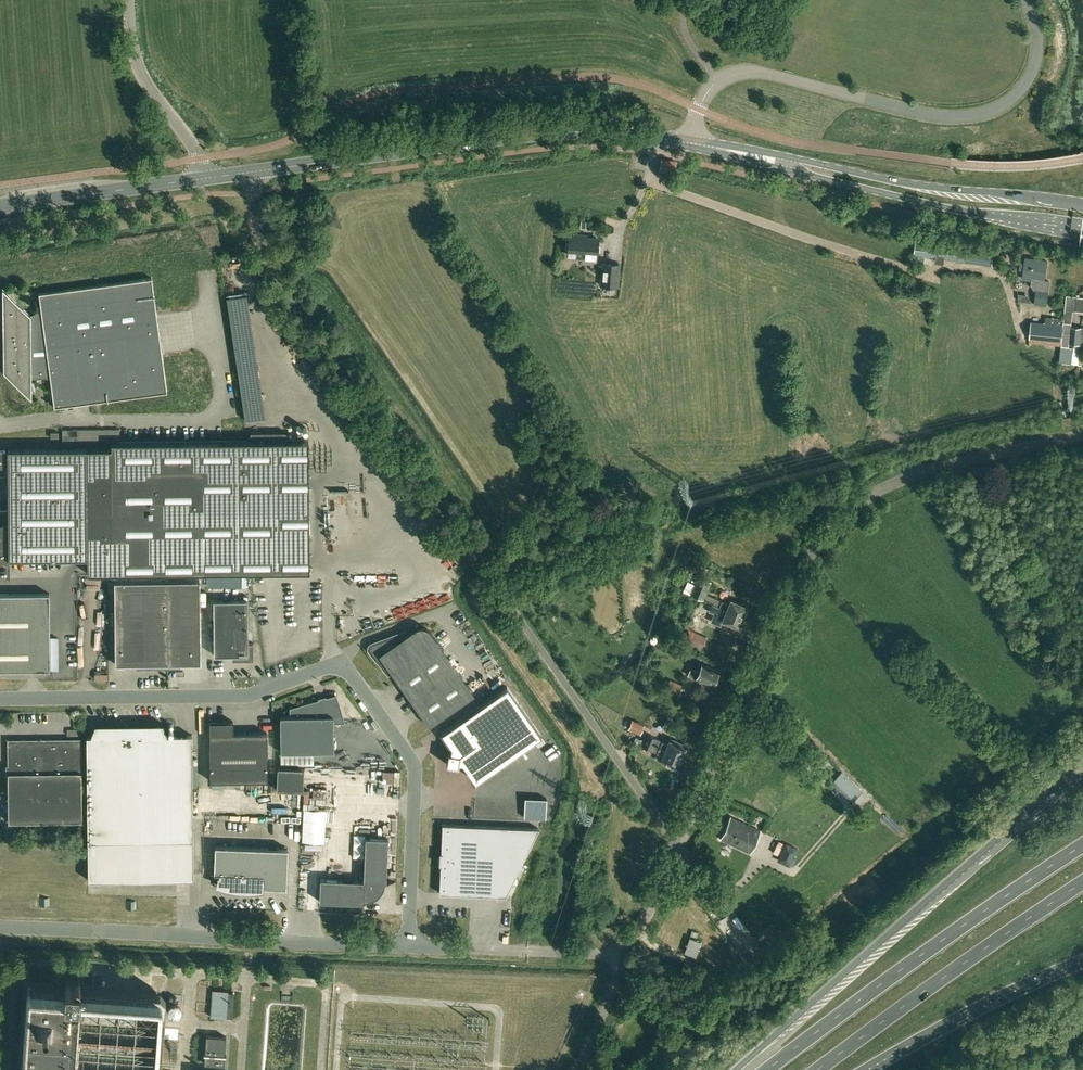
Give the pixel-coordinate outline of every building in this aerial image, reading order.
[(674,173),(676,163),(676,162),(661,159),(659,170),(674,173)] [(598,239),(580,238),(581,236),(569,235),(568,255),(582,256),(582,258),(596,259),(598,239)] [(1023,278),(1033,279),(1033,284),(1036,288),(1037,288),(1035,302),(1046,304),(1049,282),(1044,281),(1047,261),(1026,258),(1025,263),(1021,262),(1020,269),(1024,269),(1023,278)] [(619,265),(603,263),(601,285),(617,287),(619,265)] [(2,286),(3,330),(3,370),(32,398),(31,376),(50,376),(54,407),(167,391),(152,277),(39,293),(41,309),(31,314),(2,286)] [(1074,311),(1075,311),(1082,311),(1082,297),(1077,296),(1075,296),(1067,295),(1065,310),(1073,311),(1074,311)] [(1082,327),(1071,326),(1071,323),(1073,311),(1065,310),(1064,322),(1063,325),(1063,331),(1082,333),(1082,327)] [(1030,339),(1062,342),(1063,325),(1032,322),(1030,339)] [(1080,344),(1082,344),(1082,333),(1063,331),(1062,342),(1080,344)] [(10,558),(88,558),(88,574),(205,572),(309,571),(308,440),(286,440),(286,432),(250,432),(250,441),(112,442),(112,448),(113,448),(113,470),(212,469),(213,492),(204,492),(204,507),(87,508),(7,509),(0,509),(0,561),(9,561),(9,558),(10,558)] [(7,509),(87,508),(204,507),(204,492),(213,492),(212,469),(113,470),(113,448),(112,448),(0,449),(0,475),(7,475),(7,477),(8,477),(8,506),(7,506),(7,509)] [(703,600),(706,593),(710,582),(698,577),(691,595),(703,600)] [(147,666),(161,666),(160,580),(114,581),(115,664),(146,663),(147,666)] [(200,580),(160,580),(161,666),(169,666),(169,663),(201,663),(200,580)] [(50,636),(49,593),(0,593),(0,637),(50,636)] [(715,598),(712,605),(743,618),(747,606),(731,599),(729,604),(715,598)] [(254,658),(253,658),(253,643),(254,643),(248,643),(248,600),(214,600),(214,655),(241,655),(241,658),(254,658)] [(738,628),(743,618),(712,605),(710,610),(723,616),(721,621),(738,628)] [(693,614),(682,640),(701,648),(706,636),(696,632),(703,618),(693,614)] [(389,673),(390,674),(397,682),(398,681),(429,726),(475,694),(430,631),(429,629),(427,628),(425,627),(423,626),(421,626),(419,627),(417,627),(415,628),(406,634),(405,631),(404,632),(372,644),(371,645),(370,647),(370,649),(371,650),(383,665),(386,663),(392,671),(390,673),(390,672),(389,673)] [(50,636),(0,637),(0,669),(50,669),(50,636)] [(710,638),(704,651),(717,656),(723,643),(710,638)] [(717,679),(719,674),(718,674),(719,671),(702,664),(699,672),(691,669),(688,675),(696,679),(695,680),(702,683),(700,688),(709,692),(715,678),(717,679)] [(631,671),(628,679),(640,683),(643,675),(631,671)] [(677,700),(683,685),(670,679),(663,694),(677,700)] [(507,686),(441,732),(451,746),(450,752),(448,752),(446,763),(458,765),(459,761),(463,762),(476,781),(541,735),(507,686)] [(334,751),(333,720),(343,720),(335,696),(291,709),(291,716),(280,716),(281,752),(334,751)] [(628,729),(630,730),(637,733),(640,734),(644,725),(632,719),(628,729)] [(233,721),(232,721),(210,721),(210,781),(268,780),(267,732),(233,733),(233,721)] [(193,879),(193,840),(192,735),(168,735),(163,723),(95,724),(90,736),(87,736),(88,880),(193,879)] [(636,737),(637,733),(630,730),(626,739),(640,746),(641,744),(643,744),(642,747),(663,756),(661,760),(677,768),(678,766),(679,766),(681,762),(680,762),(682,758),(645,741),(636,737)] [(648,735),(645,741),(682,758),(684,753),(685,754),(687,749),(686,749),(686,747),(670,740),(668,744),(648,735)] [(82,821),(81,738),(7,739),(8,821),(82,821)] [(314,764),(313,753),(280,754),(281,765),(314,764)] [(303,790),(304,768),(278,767),(277,789),(303,790)] [(382,770),(382,782),(393,782),(394,770),(382,770)] [(840,773),(832,780),(849,797),(856,789),(840,773)] [(303,809),(302,841),(324,842),(326,810),(303,809)] [(750,852),(760,831),(730,817),(720,839),(750,852)] [(440,893),(461,894),(483,895),(506,896),(521,864),(539,828),(464,825),(442,824),(440,893)] [(363,903),(362,912),(363,913),(363,902),(368,902),(373,900),(377,898),(380,895),(383,891),(385,887),(385,882),(396,882),(386,881),(388,838),(365,837),(364,880),(320,878),(319,901),(363,903)] [(286,888),(288,848),(215,845),(214,872),(211,872),(211,873),(213,873),(212,879),(218,879),(217,885),(222,886),(226,888),(231,889),(236,890),(240,890),(245,890),(250,890),(255,890),(259,890),(263,889),(263,887),(286,888)] [(638,853),(636,862),(645,864),(647,855),(638,853)] [(48,897),(40,898),(40,907),(49,906),(48,897)] [(136,901),(126,901),(127,910),(136,909),(136,901)] [(659,933),(656,942),(664,945),(667,936),(659,933)] [(695,956),(700,941),(689,937),(684,952),(695,956)] [(166,998),(160,992),(80,986),(81,979),(80,977),(80,975),(78,974),(75,973),(73,974),(72,976),(71,977),(71,978),(65,978),(65,985),(32,982),(32,987),(30,987),(27,989),(22,1069),(160,1069),(166,998)] [(226,1018),(226,1017),(233,1017),(234,992),(228,992),(228,990),(212,989),(211,1017),(226,1018)] [(626,1018),(622,1026),(630,1030),(634,1023),(626,1018)] [(225,1054),(226,1036),(206,1035),(205,1053),(204,1053),(203,1054),(205,1054),(204,1063),(224,1065),(225,1055),(226,1055),(226,1054),(225,1054)]
